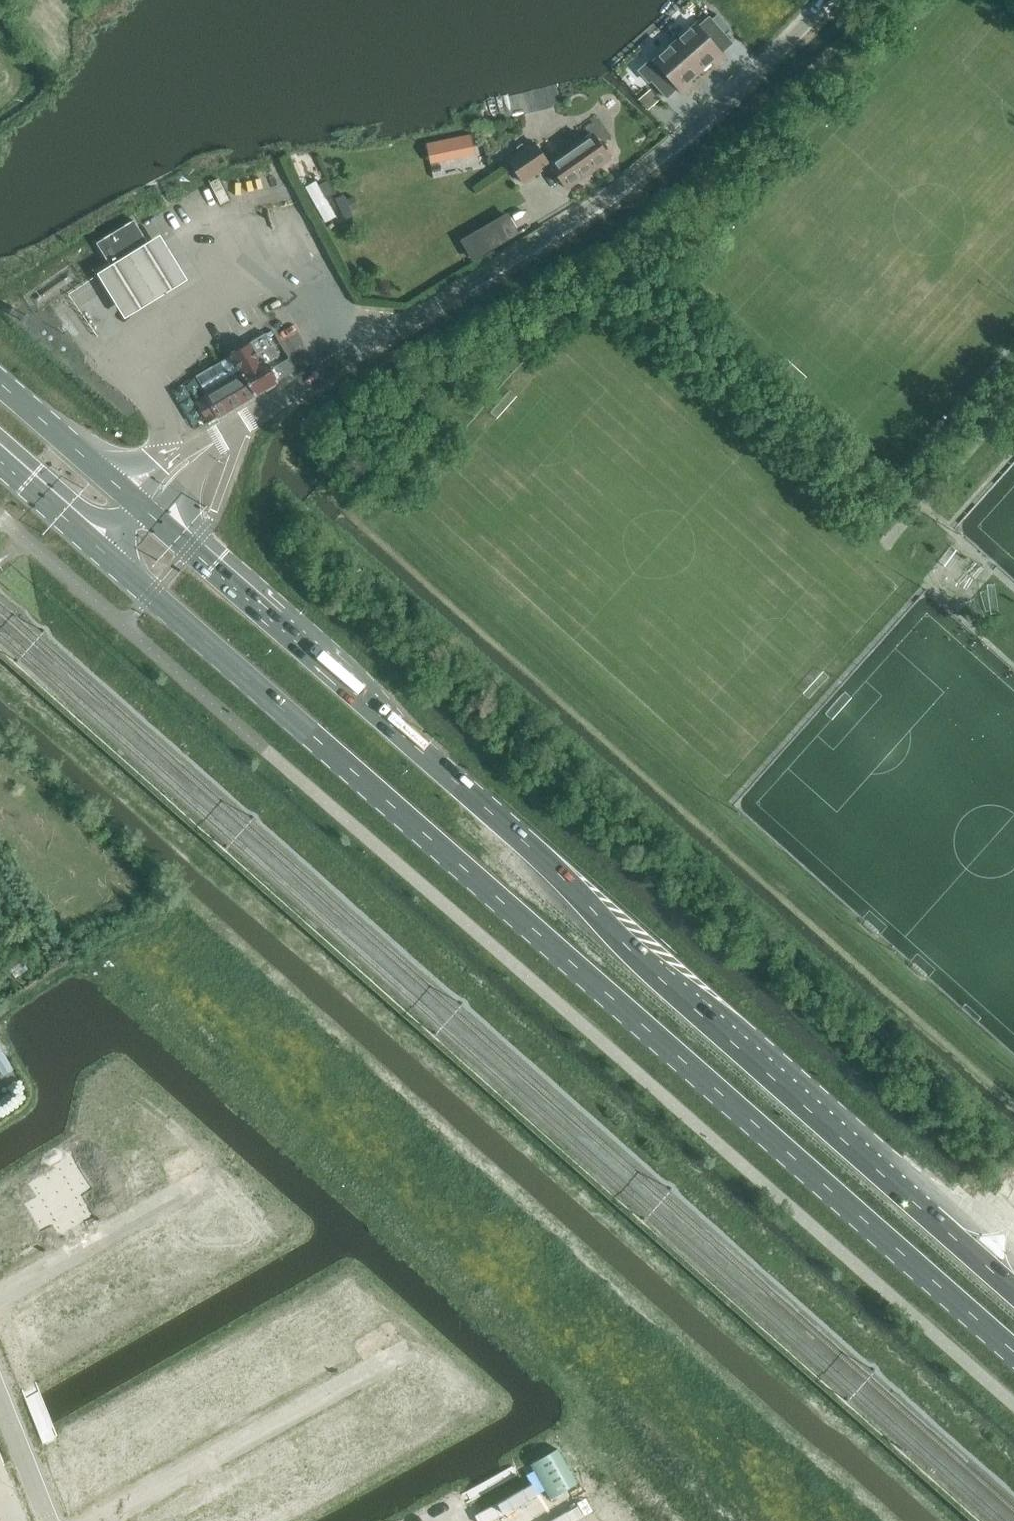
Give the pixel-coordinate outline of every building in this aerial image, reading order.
[(717,15),(711,20),(722,33),(728,28),(717,15)] [(695,24),(675,42),(700,71),(711,61),(716,66),(725,57),(720,52),(731,43),(722,33),(711,20),(709,18),(698,27),(695,24)] [(653,58),(638,71),(648,82),(651,80),(668,99),(679,89),(683,94),(692,86),(688,81),(700,71),(675,42),(654,60),(653,58)] [(650,89),(638,99),(648,109),(659,100),(650,89)] [(549,164),(566,188),(609,158),(593,133),(549,164)] [(471,135),(456,138),(459,156),(475,152),(471,135)] [(535,173),(549,164),(532,141),(519,151),(535,173)] [(523,183),(535,173),(519,151),(506,160),(523,183)] [(327,177),(309,186),(325,221),(336,216),(327,196),(334,193),(327,177)] [(353,197),(346,201),(350,211),(358,207),(353,197)] [(471,256),(519,235),(511,215),(462,236),(471,256)] [(96,243),(111,267),(149,244),(147,241),(154,237),(149,229),(142,233),(134,220),(96,243)] [(160,236),(97,274),(125,319),(188,281),(160,236)] [(265,360),(277,353),(266,334),(230,355),(231,355),(196,376),(207,395),(205,396),(206,397),(197,402),(208,421),(217,416),(218,416),(278,381),(265,360)] [(67,1149),(13,1180),(45,1237),(88,1213),(82,1202),(93,1196),(67,1149)] [(13,1253),(10,1247),(20,1241),(0,1206),(0,1261),(13,1253)] [(107,1258),(74,1278),(106,1334),(150,1310),(125,1266),(115,1272),(107,1258)] [(360,1276),(312,1302),(336,1345),(384,1319),(360,1276)] [(46,1297),(17,1314),(46,1368),(85,1345),(58,1298),(49,1303),(46,1297)] [(292,1313),(246,1339),(278,1395),(313,1376),(310,1370),(321,1364),(292,1313)] [(225,1351),(177,1377),(212,1436),(246,1416),(241,1408),(252,1402),(225,1351)] [(427,1385),(417,1391),(443,1438),(486,1413),(457,1362),(424,1380),(427,1385)] [(157,1390),(117,1413),(149,1469),(177,1453),(173,1446),(184,1440),(157,1390)] [(379,1399),(350,1416),(380,1472),(421,1449),(396,1403),(384,1409),(379,1399)] [(100,1423),(66,1442),(97,1499),(121,1486),(116,1477),(127,1471),(100,1423)] [(320,1434),(286,1454),(317,1508),(359,1484),(334,1436),(324,1441),(320,1434)] [(229,1482),(249,1520),(293,1520),(294,1520),(268,1472),(257,1478),(252,1469),(229,1482)] [(171,1516),(174,1520),(220,1520),(211,1504),(200,1510),(196,1503),(171,1516)]
